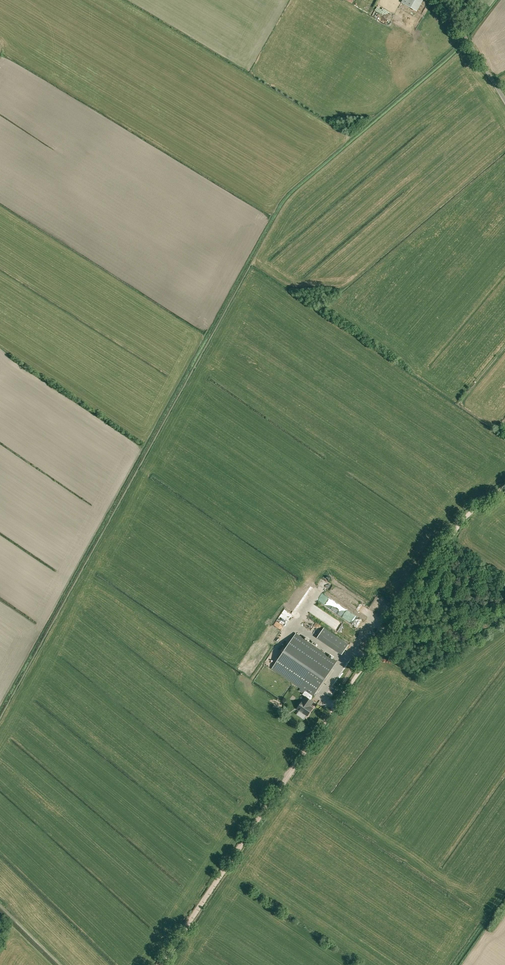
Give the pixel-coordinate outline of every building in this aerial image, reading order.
[(417,11),(423,0),(403,0),(401,2),(417,11)] [(314,609),(319,617),(323,614),(317,607),(314,609)] [(304,623),(308,626),(313,620),(311,618),(308,622),(306,620),(304,623)] [(349,642),(324,628),(323,630),(315,626),(311,634),(344,652),(349,642)] [(350,640),(353,637),(344,627),(341,631),(350,640)] [(272,668),(314,696),(337,662),(295,634),(272,668)] [(310,706),(313,701),(306,696),(303,701),(297,709),(308,716),(313,708),(310,706)]
